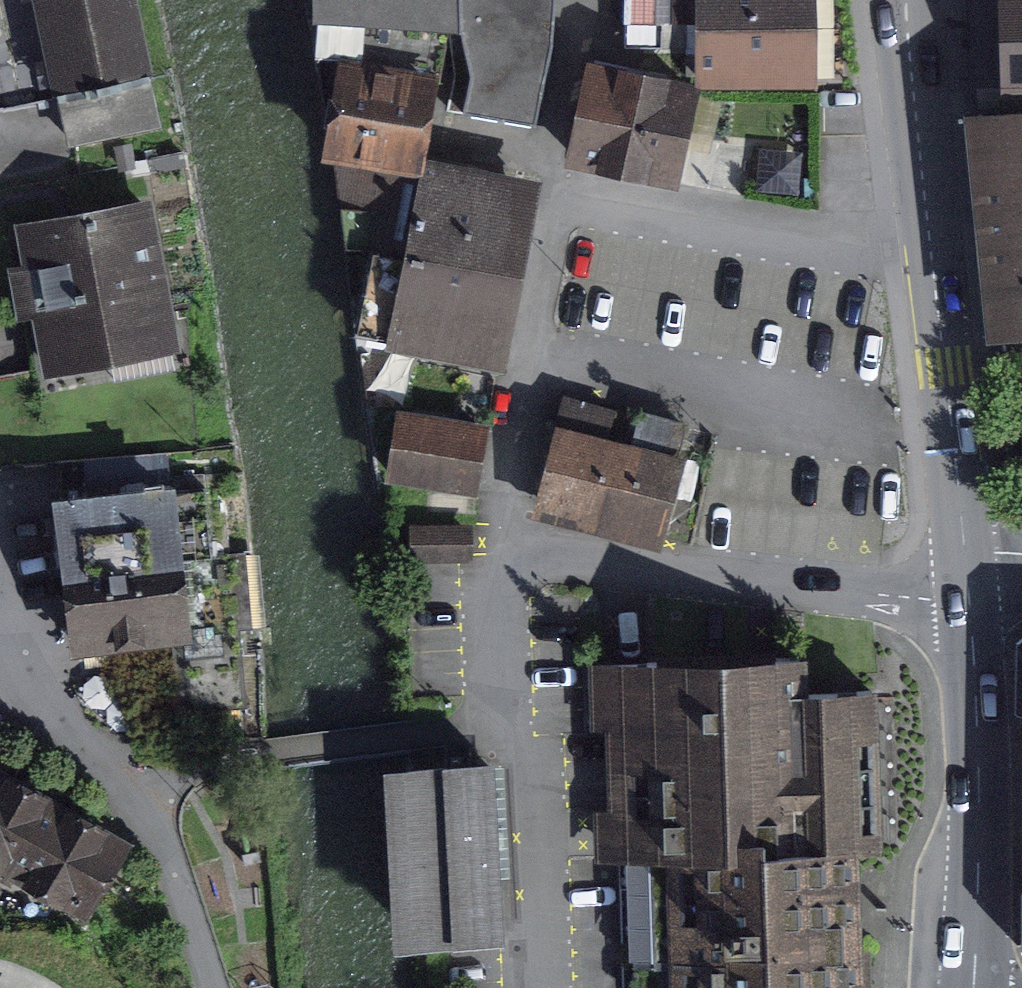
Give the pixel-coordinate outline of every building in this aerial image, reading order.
[(57,98),(155,76),(138,0),(34,0),(57,98)] [(461,110),(533,125),(555,43),(555,0),(315,0),(314,17),(467,30),(470,78),(461,110)] [(712,58),(831,58),(831,0),(712,0),(712,58)] [(975,81),(1021,80),(1021,0),(972,0),(975,81)] [(603,51),(584,140),(688,162),(707,73),(603,51)] [(342,68),(324,154),(414,173),(432,87),(342,68)] [(978,125),(998,332),(1021,330),(1021,120),(978,125)] [(428,169),(411,251),(516,272),(532,189),(428,169)] [(150,198),(13,226),(45,380),(182,352),(150,198)] [(498,365),(516,272),(411,251),(393,345),(498,365)] [(411,395),(398,459),(481,475),(494,411),(411,395)] [(675,465),(563,437),(546,507),(658,535),(675,465)] [(175,487),(49,504),(70,652),(196,635),(175,487)] [(606,673),(613,855),(642,854),(647,987),(854,987),(848,846),(871,845),(865,697),(801,699),(800,664),(606,673)] [(80,912),(121,836),(0,771),(0,869),(80,912)] [(481,772),(397,778),(408,938),(492,932),(481,772)]
